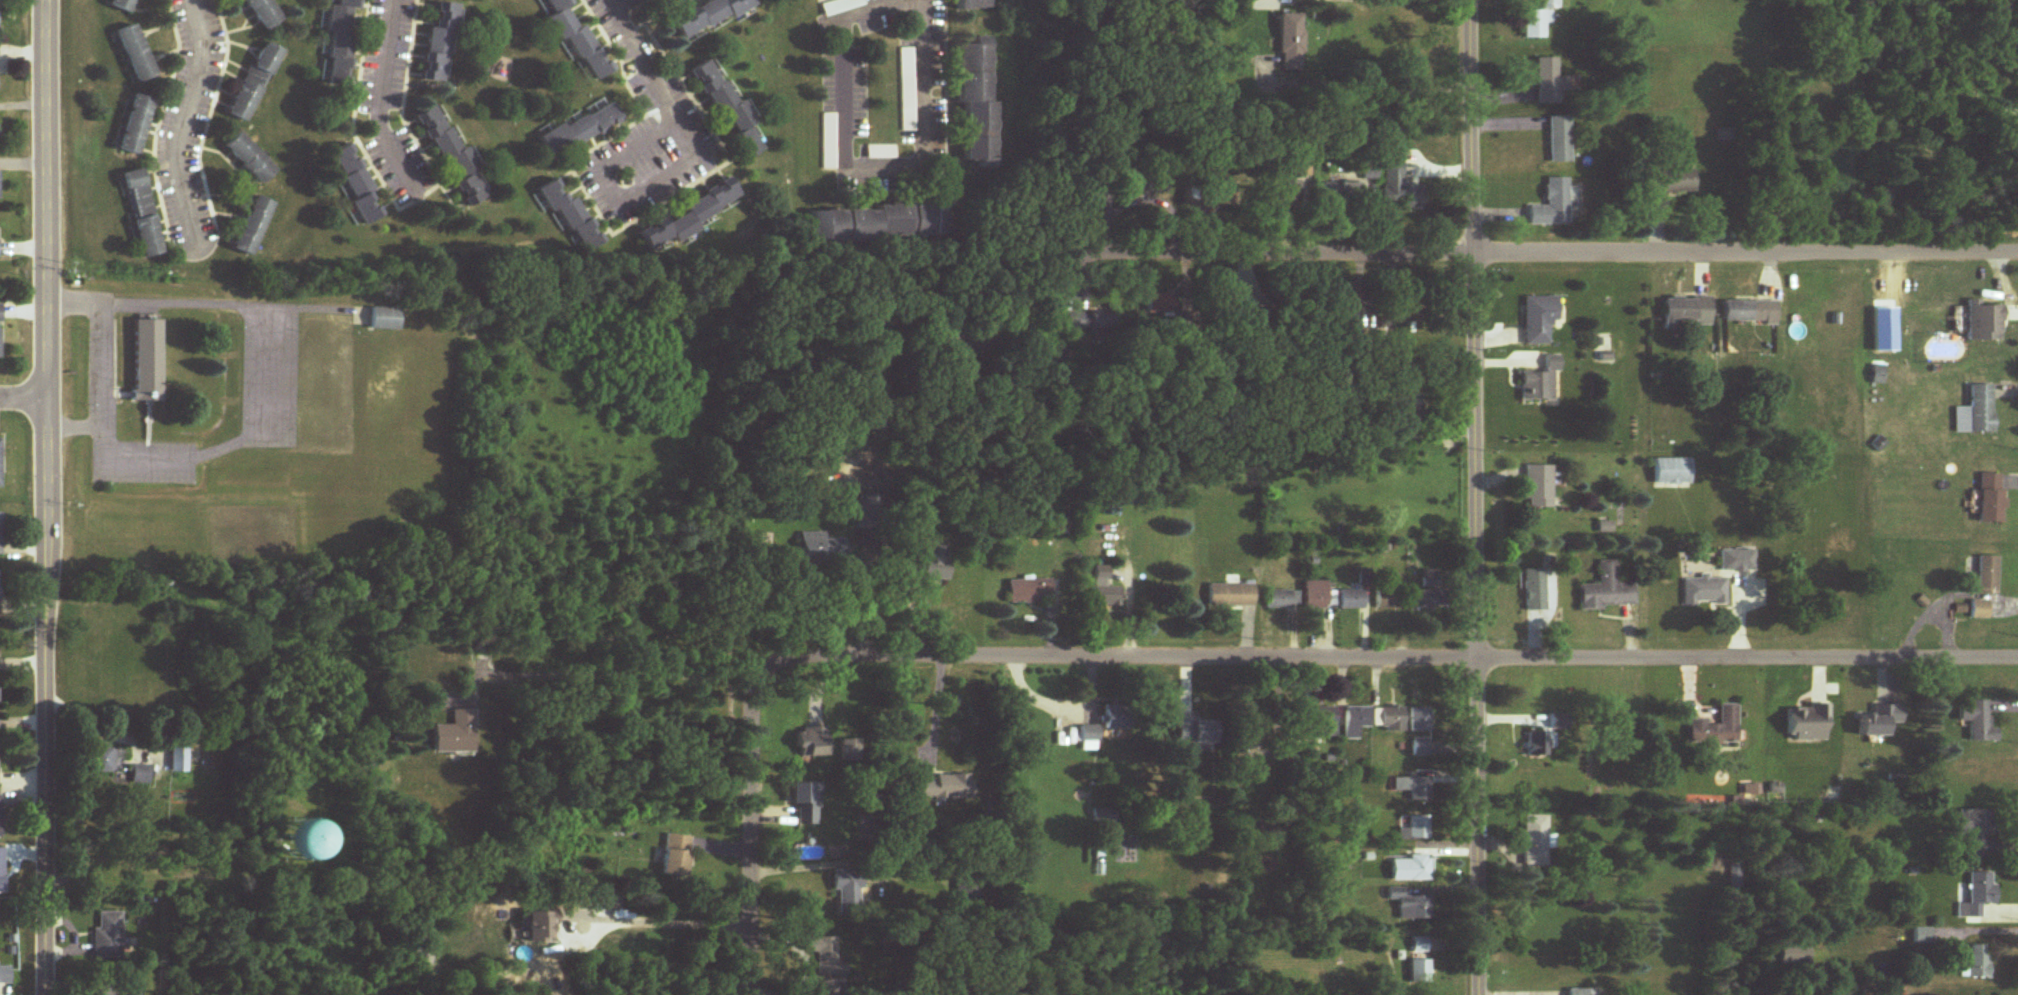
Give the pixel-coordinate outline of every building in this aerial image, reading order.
[(127,15),(133,0),(112,0),(109,7),(127,15)] [(240,2),(242,1),(262,32),(279,22),(265,0),(239,0),(240,2)] [(337,8),(328,7),(326,34),(330,34),(326,89),(346,90),(352,10),(357,11),(358,0),(338,0),(337,8)] [(583,27),(578,30),(565,9),(572,5),(570,0),(544,0),(554,16),(547,20),(562,43),(567,40),(595,83),(612,72),(583,27)] [(681,40),(752,8),(748,0),(720,0),(672,21),(681,40)] [(986,10),(985,0),(954,0),(955,13),(986,10)] [(1522,40),(1544,39),(1544,26),(1550,26),(1550,10),(1558,10),(1558,0),(1539,0),(1539,12),(1522,12),(1522,40)] [(454,5),(438,4),(436,30),(428,29),(423,82),(447,84),(454,5)] [(1280,72),(1302,72),(1302,15),(1280,15),(1280,72)] [(137,85),(155,76),(132,26),(114,34),(137,85)] [(957,47),(958,164),(975,164),(975,172),(992,172),(992,104),(987,104),(987,39),(970,39),(970,47),(957,47)] [(280,52),(261,42),(225,115),(244,125),(280,52)] [(1557,59),(1535,59),(1536,105),(1565,105),(1565,78),(1557,78),(1557,59)] [(688,73),(714,118),(722,113),(735,136),(728,139),(742,163),(760,152),(747,129),(753,125),(739,101),(732,105),(707,62),(688,73)] [(137,157),(150,100),(131,96),(118,152),(137,157)] [(562,128),(561,127),(538,138),(548,159),(621,124),(612,104),(562,128)] [(440,164),(447,160),(459,183),(453,186),(466,210),(484,200),(471,175),(473,174),(435,106),(414,117),(440,164)] [(1547,118),(1547,165),(1568,165),(1568,118),(1547,118)] [(1715,130),(1715,143),(1732,143),(1732,130),(1715,130)] [(260,187),(275,172),(237,135),(223,149),(260,187)] [(330,155),(354,202),(352,203),(364,227),(384,216),(348,146),(330,155)] [(1383,160),(1382,209),(1421,209),(1421,186),(1400,186),(1400,160),(1383,160)] [(1361,179),(1376,179),(1376,163),(1361,163),(1361,179)] [(1297,176),(1308,176),(1307,164),(1297,165),(1297,176)] [(132,221),(133,221),(141,260),(160,256),(143,171),(122,175),(132,221)] [(1692,193),(1692,171),(1645,171),(1645,193),(1692,193)] [(549,215),(558,210),(581,255),(600,246),(575,198),(567,202),(556,180),(537,190),(549,215)] [(1526,226),(1567,225),(1566,181),(1544,181),(1544,206),(1526,207),(1526,226)] [(683,208),(687,215),(664,227),(661,221),(638,233),(648,251),(672,239),(675,245),(698,233),(693,225),(739,202),(730,184),(683,208)] [(1353,184),(1339,184),(1339,197),(1353,197),(1353,184)] [(252,258),(272,204),(253,196),(233,251),(252,258)] [(876,212),(811,213),(811,241),(943,240),(943,206),(876,207),(876,212)] [(1146,315),(1173,315),(1173,294),(1146,294),(1146,315)] [(1557,321),(1557,297),(1522,297),(1522,345),(1547,345),(1547,321),(1557,321)] [(1710,297),(1663,298),(1664,328),(1711,327),(1710,297)] [(1967,341),(2002,341),(2002,306),(1980,306),(1980,300),(1967,300),(1967,341)] [(1776,323),(1776,302),(1724,302),(1724,323),(1776,323)] [(400,309),(372,309),(372,331),(400,331),(400,309)] [(1067,313),(1067,331),(1107,331),(1107,313),(1067,313)] [(160,401),(160,320),(133,320),(133,401),(160,401)] [(1520,400),(1557,401),(1557,356),(1544,356),(1544,372),(1520,372),(1520,400)] [(1993,433),(1993,386),(1970,386),(1970,408),(1955,408),(1955,433),(1993,433)] [(1395,441),(1395,429),(1382,429),(1382,441),(1395,441)] [(1689,458),(1654,458),(1654,486),(1689,486),(1689,458)] [(1524,466),(1524,507),(1551,507),(1551,466),(1524,466)] [(1978,475),(1979,523),(2002,523),(2002,474),(1978,475)] [(824,533),(800,532),(800,562),(846,562),(846,539),(824,539),(824,533)] [(948,580),(948,543),(923,543),(923,580),(948,580)] [(1754,550),(1720,550),(1720,572),(1754,572),(1754,550)] [(1997,557),(1977,557),(1977,594),(1997,594),(1997,557)] [(1579,586),(1579,608),(1636,608),(1636,584),(1617,584),(1616,561),(1598,561),(1598,585),(1579,586)] [(1118,587),(1107,587),(1107,566),(1093,566),(1093,606),(1118,606),(1118,587)] [(1545,611),(1545,570),(1525,570),(1525,611),(1545,611)] [(1410,591),(1411,610),(1442,610),(1441,571),(1421,571),(1422,591),(1410,591)] [(1683,606),(1727,606),(1727,579),(1683,579),(1683,606)] [(1008,581),(1008,603),(1051,603),(1051,581),(1008,581)] [(1332,610),(1332,592),(1326,592),(1326,582),(1302,582),(1302,610),(1332,610)] [(1208,607),(1252,607),(1252,585),(1208,585),(1208,607)] [(1296,591),(1266,591),(1266,610),(1296,610),(1296,591)] [(1362,610),(1362,591),(1338,591),(1338,610),(1362,610)] [(1398,610),(1398,591),(1374,591),(1374,610),(1398,610)] [(1988,601),(1971,601),(1971,619),(1988,619),(1988,601)] [(1968,742),(1996,742),(1996,729),(1987,729),(1987,701),(1958,701),(1958,722),(1968,722),(1968,742)] [(1688,722),(1688,743),(1736,744),(1736,704),(1718,704),(1718,722),(1688,722)] [(1890,705),(1873,705),(1873,715),(1859,715),(1859,737),(1890,737),(1890,705)] [(1104,729),(1129,729),(1129,706),(1104,706),(1104,729)] [(1786,706),(1786,741),(1827,741),(1827,707),(1786,706)] [(1333,707),(1309,707),(1309,738),(1333,738),(1333,707)] [(1367,707),(1344,707),(1344,738),(1355,738),(1355,729),(1367,729),(1367,707)] [(1379,727),(1379,733),(1403,733),(1403,707),(1372,707),(1372,727),(1379,727)] [(1409,708),(1409,733),(1431,733),(1431,708),(1409,708)] [(473,754),(473,709),(452,709),(452,725),(434,725),(434,754),(473,754)] [(1565,717),(1549,716),(1548,729),(1564,730),(1565,717)] [(1177,743),(1214,743),(1214,718),(1177,718),(1177,743)] [(1080,750),(1097,750),(1096,726),(1080,726),(1080,750)] [(825,757),(825,729),(797,729),(797,757),(825,757)] [(1546,756),(1546,748),(1553,748),(1553,733),(1527,733),(1527,756),(1546,756)] [(841,762),(871,762),(871,739),(841,739),(841,762)] [(167,772),(185,772),(185,742),(167,742),(167,772)] [(1429,742),(1412,742),(1412,757),(1429,757),(1429,742)] [(88,771),(113,771),(113,747),(88,747),(88,771)] [(129,785),(146,785),(147,765),(130,765),(129,785)] [(920,799),(970,799),(970,775),(920,775),(920,799)] [(1393,791),(1409,791),(1409,804),(1429,804),(1429,778),(1393,778),(1393,791)] [(791,806),(798,806),(798,818),(814,818),(814,782),(791,782),(791,806)] [(1093,808),(1093,830),(1115,830),(1115,808),(1093,808)] [(1964,858),(1995,858),(1995,810),(1956,810),(1956,840),(1964,840),(1964,858)] [(1547,815),(1523,815),(1522,868),(1547,868),(1547,815)] [(1428,839),(1428,816),(1407,816),(1407,829),(1398,829),(1398,839),(1428,839)] [(661,875),(685,877),(689,837),(665,834),(661,875)] [(1428,856),(1391,856),(1391,881),(1428,881),(1428,856)] [(834,872),(834,905),(860,905),(860,872),(834,872)] [(1966,903),(1955,903),(1955,918),(1980,917),(1979,905),(1992,904),(1992,872),(1965,873),(1966,903)] [(1398,920),(1429,920),(1429,895),(1404,895),(1404,888),(1387,888),(1387,901),(1398,901),(1398,920)] [(555,943),(554,909),(525,910),(526,944),(555,943)] [(93,960),(122,960),(123,913),(98,913),(98,929),(93,929),(93,960)] [(1426,954),(1426,939),(1412,939),(1412,954),(1426,954)] [(1988,979),(1988,945),(1965,945),(1965,979),(1988,979)] [(1410,960),(1410,983),(1428,983),(1428,960),(1410,960)] [(11,964),(0,964),(0,983),(11,983),(11,964)] [(95,986),(95,994),(138,994),(137,985),(95,986)]
